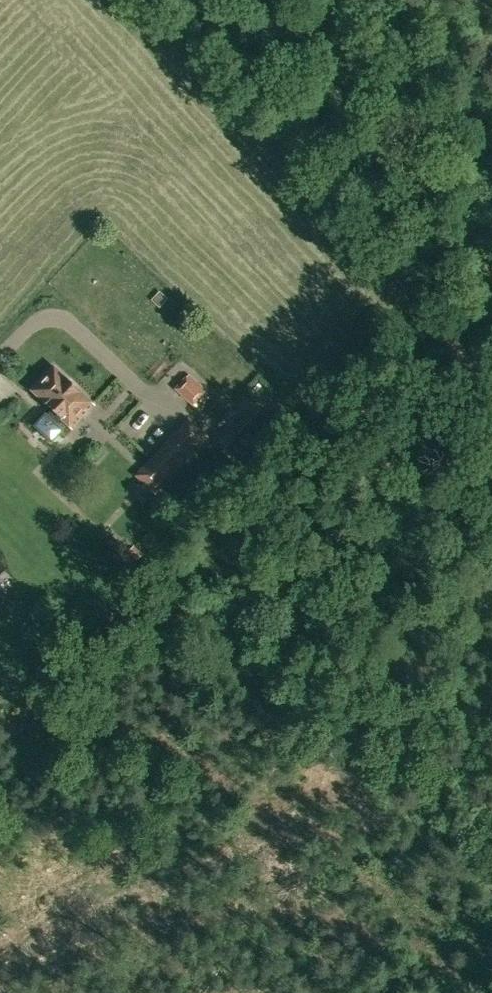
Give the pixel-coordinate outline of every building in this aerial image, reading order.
[(31,390),(72,428),(95,404),(54,366),(31,390)] [(188,374),(176,388),(193,404),(206,390),(188,374)] [(148,461),(165,477),(206,435),(188,418),(148,461)]
